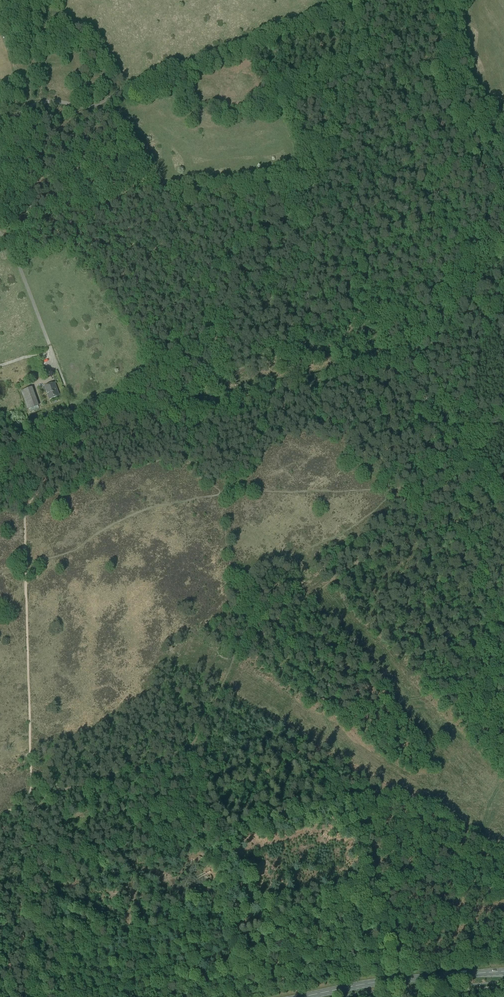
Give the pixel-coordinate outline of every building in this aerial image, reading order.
[(55,383),(45,386),(49,399),(59,396),(55,383)] [(39,405),(37,401),(37,400),(27,403),(29,409),(30,412),(39,409),(38,405),(39,405)]
